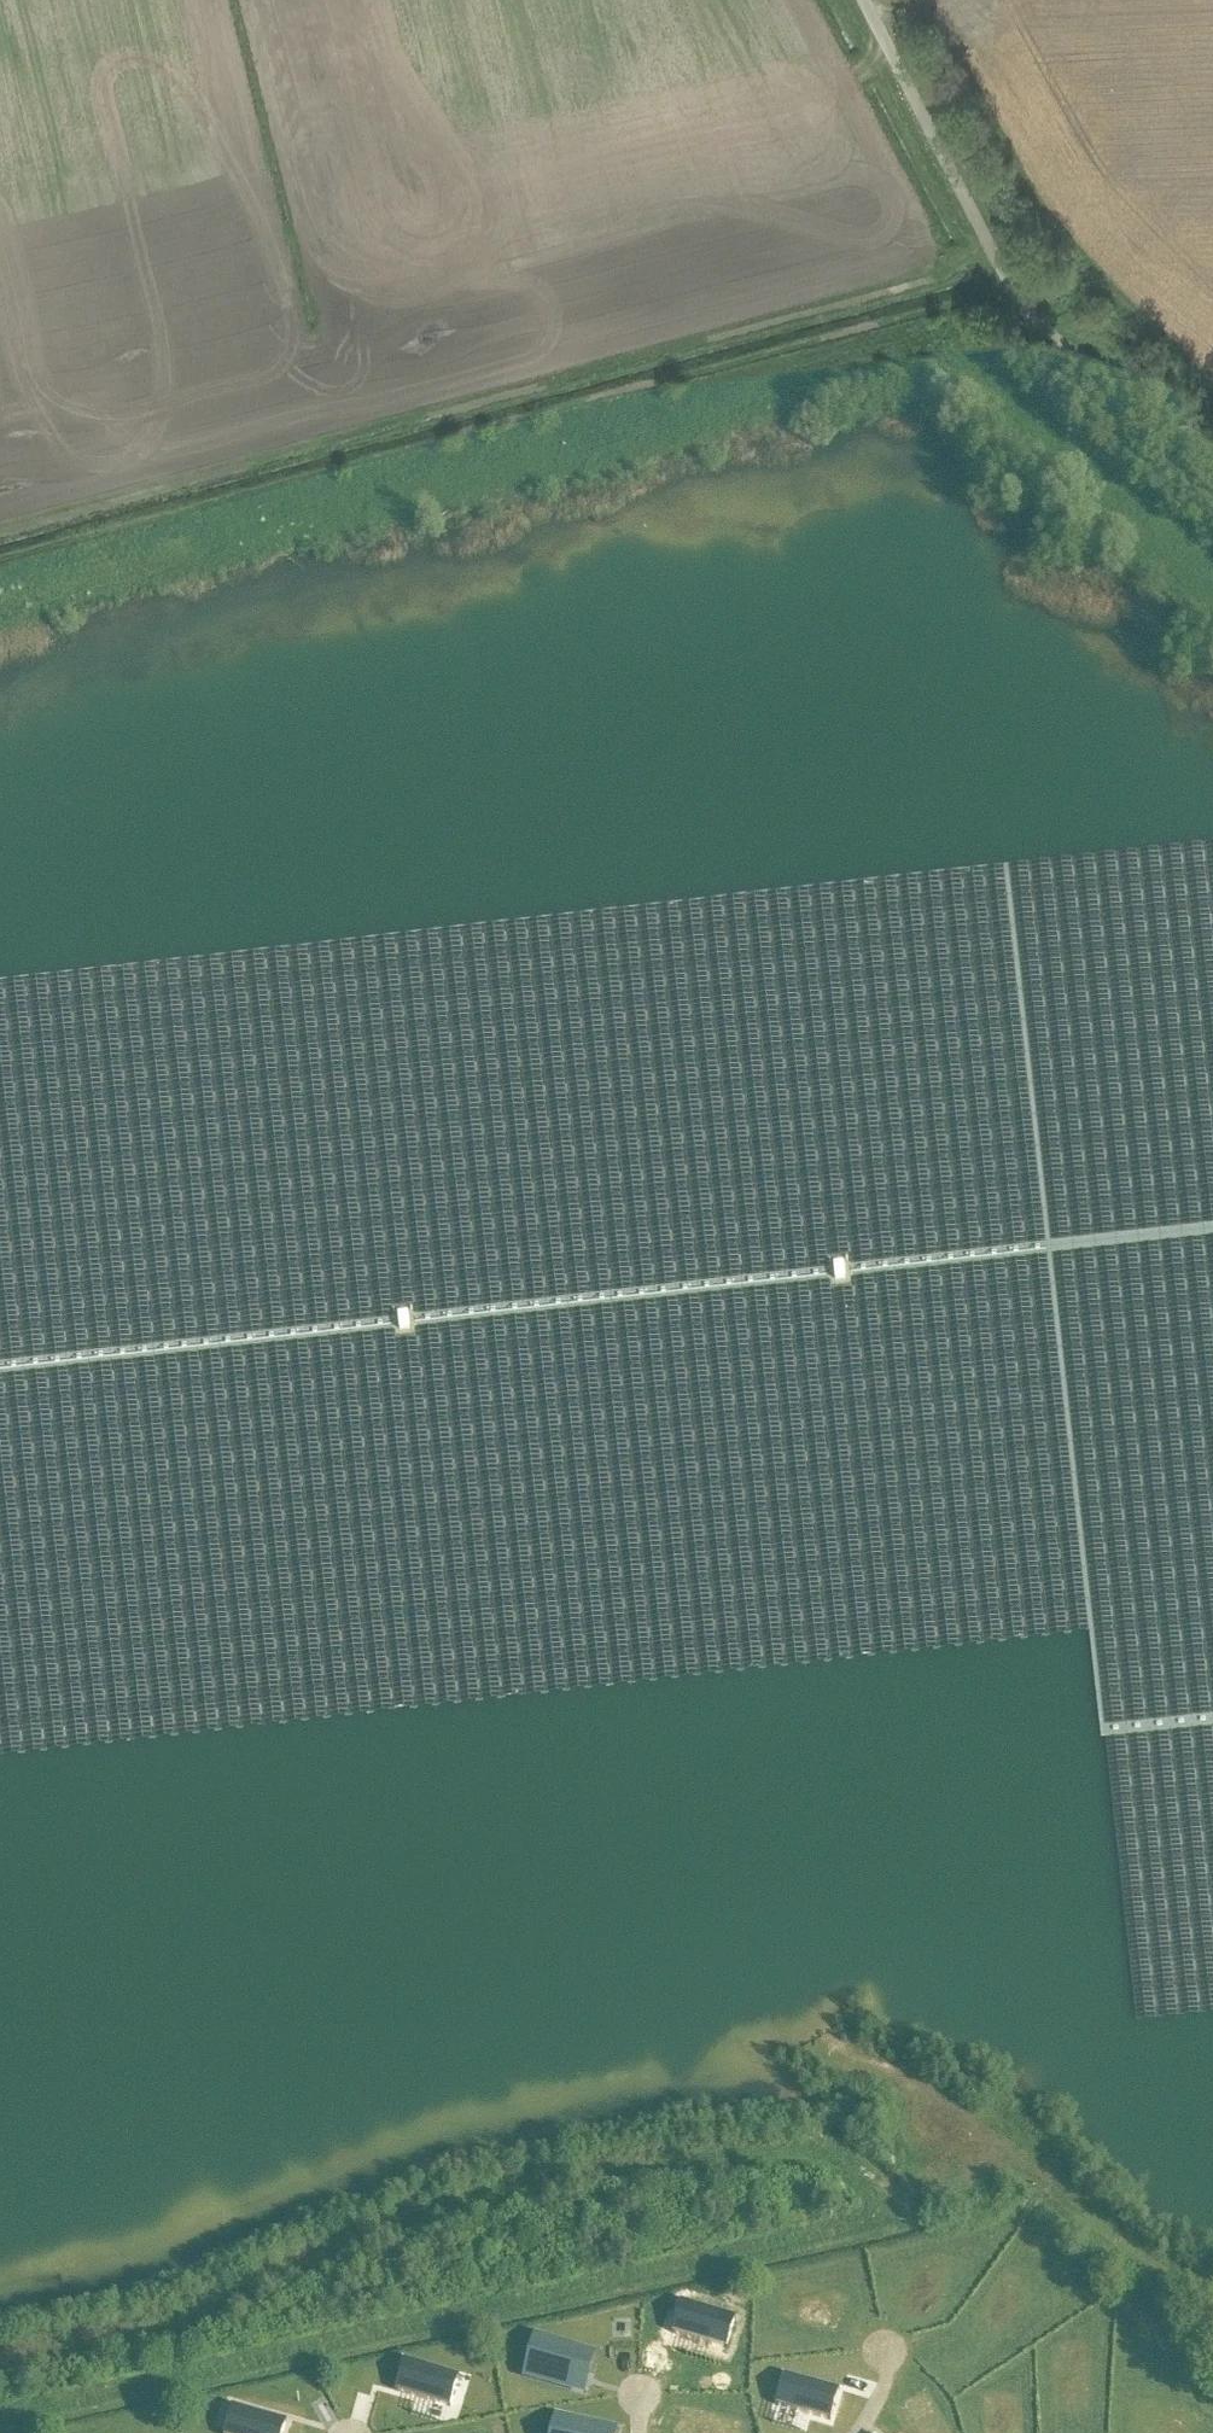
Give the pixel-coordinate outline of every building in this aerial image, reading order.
[(674,2302),(662,2341),(727,2362),(740,2323),(674,2302)] [(585,2397),(597,2353),(535,2336),(523,2380),(585,2397)] [(405,2362),(396,2393),(444,2406),(452,2375),(405,2362)] [(776,2408),(778,2409),(824,2421),(831,2423),(840,2391),(785,2376),(785,2377),(777,2404),(776,2408)] [(282,2424),(235,2410),(229,2432),(280,2432),(282,2424)] [(619,2429),(557,2414),(552,2432),(619,2432),(619,2429)]
